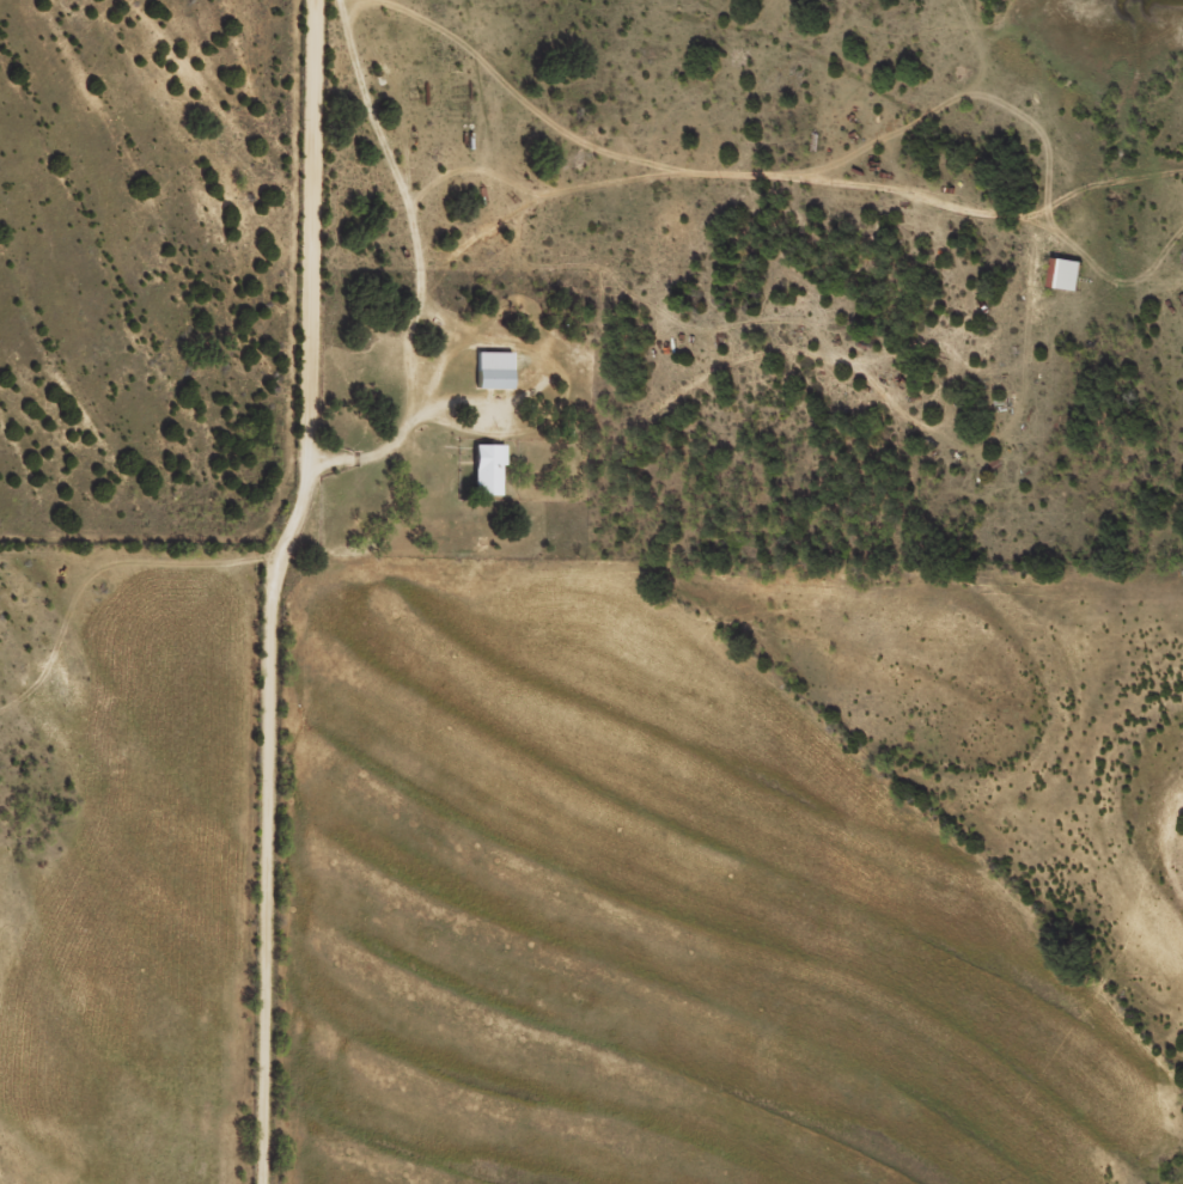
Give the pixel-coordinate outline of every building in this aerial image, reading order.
[(1079,300),(1082,271),(1057,268),(1054,298),(1079,300)] [(503,456),(475,455),(474,505),(503,506),(503,456)]
